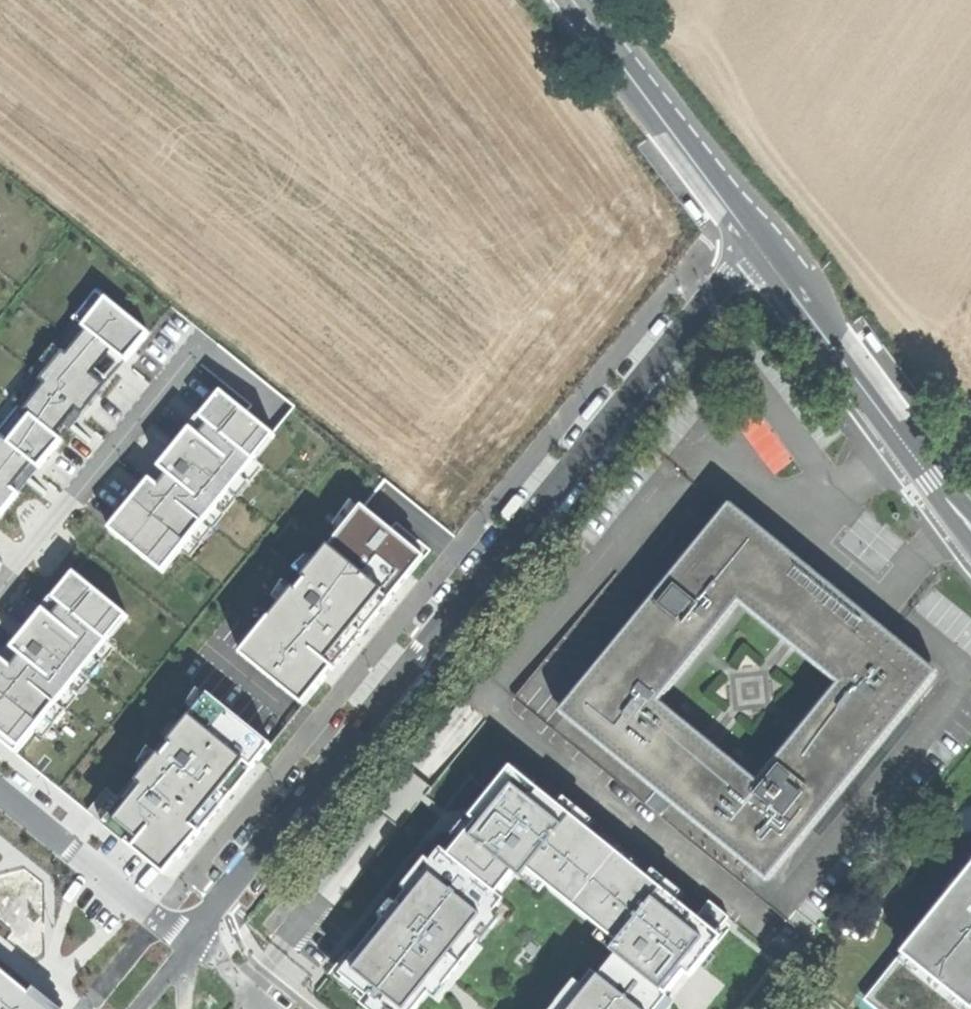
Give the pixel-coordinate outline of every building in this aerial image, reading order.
[(18,494),(11,488),(31,464),(37,469),(61,440),(54,435),(75,410),(81,415),(105,386),(98,380),(119,356),(124,361),(147,333),(104,297),(95,290),(71,318),(82,327),(85,329),(65,353),(62,351),(40,377),(31,369),(28,372),(31,374),(9,400),(16,406),(0,426),(0,515),(18,494)] [(190,428),(108,529),(162,572),(273,435),(259,424),(220,392),(199,417),(208,425),(199,436),(190,428)] [(258,633),(240,655),(302,705),(423,555),(378,519),(361,505),(303,577),(306,580),(297,591),(294,589),(258,633)] [(765,871),(930,671),(823,584),(779,548),(729,508),(565,707),(765,871)] [(127,617),(73,573),(52,599),(60,605),(51,617),(43,610),(0,663),(0,741),(15,754),(127,617)] [(165,876),(272,746),(209,695),(169,743),(172,746),(163,758),(160,755),(137,782),(123,800),(107,787),(87,811),(165,876)] [(432,789),(405,767),(372,807),(399,829),(432,789)] [(517,773),(450,856),(444,851),(344,975),(371,997),(365,1005),(370,1008),(415,1008),(504,900),(497,895),(515,873),(522,879),(528,871),(618,943),(612,951),(619,957),(602,979),(596,974),(567,1008),(657,1008),(667,996),(695,962),(694,961),(713,938),(713,937),(729,917),(710,901),(697,917),(517,773)] [(865,1000),(875,1008),(970,1008),(970,868),(865,1000)] [(0,971),(0,1008),(47,1008),(0,971)]
